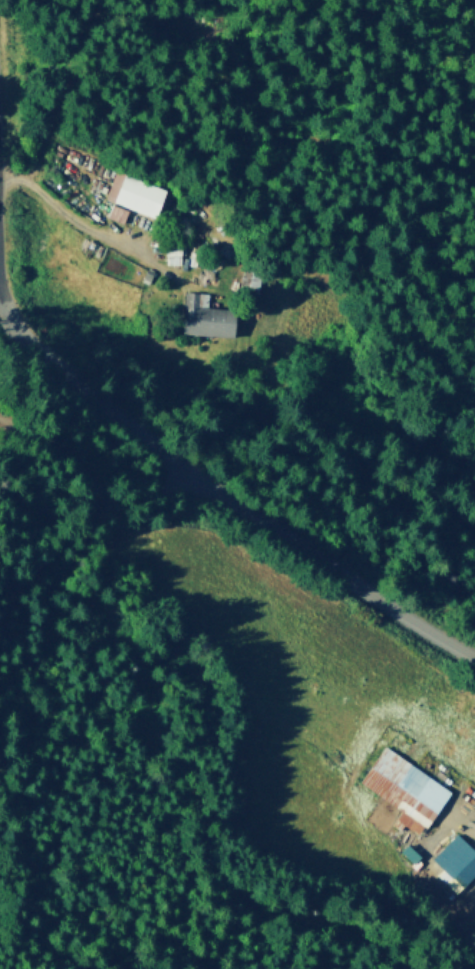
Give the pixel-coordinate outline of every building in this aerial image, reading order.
[(113,204),(124,174),(167,191),(155,221),(113,204)] [(128,211),(112,204),(107,217),(123,224),(128,211)] [(143,279),(146,271),(155,274),(152,282),(143,279)] [(261,281),(258,295),(236,291),(239,277),(261,281)] [(178,335),(183,292),(208,295),(207,310),(233,313),(231,340),(178,335)] [(358,784),(385,747),(451,795),(425,832),(358,784)] [(459,839),(474,854),(474,876),(452,899),(435,881),(449,866),(441,858),(459,839)] [(399,851),(411,864),(419,856),(407,843),(399,851)]
